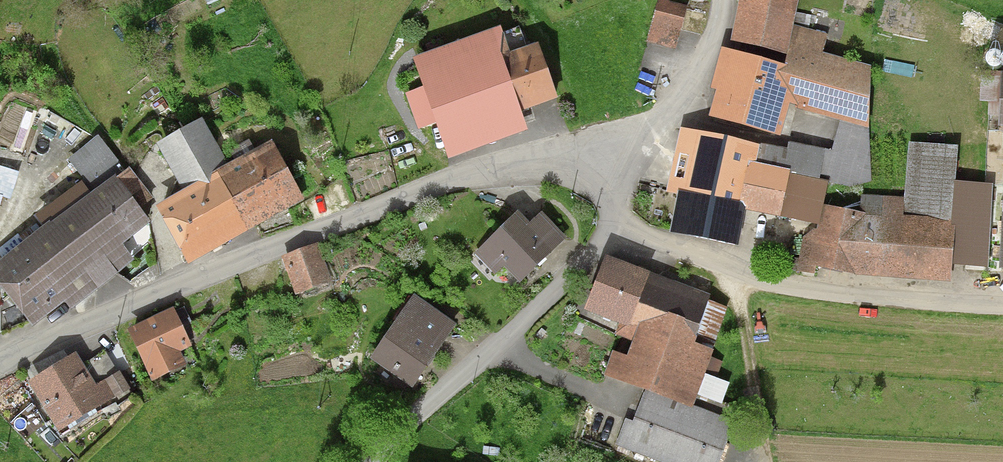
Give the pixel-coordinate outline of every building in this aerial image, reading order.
[(744,14),(790,25),(792,17),(791,17),(794,0),(747,0),(744,14)] [(646,43),(673,50),(684,11),(657,4),(646,43)] [(737,46),(737,47),(786,58),(791,32),(789,31),(790,25),(744,14),(737,46)] [(791,32),(786,58),(737,47),(734,56),(732,56),(714,117),(769,133),(770,132),(778,134),(786,105),(841,120),(832,152),(823,158),(792,151),(790,158),(754,149),(748,169),(787,176),(849,189),(870,184),(867,127),(869,74),(818,60),(824,41),(791,32)] [(520,123),(516,112),(554,99),(537,51),(515,59),(510,43),(420,74),(447,149),(476,139),(473,127),(493,120),(497,132),(520,123)] [(985,70),(989,73),(993,74),(997,74),(1001,71),(1002,69),(1002,56),(1002,55),(999,52),(994,51),(990,52),(986,54),(983,58),(982,62),(983,66),(985,70)] [(1001,81),(1001,76),(982,75),(980,103),(1000,104),(998,127),(1002,127),(1002,81),(1001,81)] [(76,143),(83,132),(48,113),(42,124),(76,143)] [(216,180),(224,175),(197,129),(162,148),(173,167),(169,169),(176,183),(170,198),(173,203),(161,210),(189,262),(245,231),(216,180)] [(395,134),(394,134),(392,132),(389,131),(386,131),(384,133),(382,135),(381,138),(381,141),(383,143),(385,145),(387,146),(390,146),(393,145),(395,142),(396,140),(396,137),(395,134)] [(695,136),(687,167),(746,181),(748,169),(754,149),(695,136)] [(300,200),(272,148),(224,175),(216,180),(245,231),(300,200)] [(870,154),(871,169),(881,169),(880,153),(870,154)] [(137,210),(149,201),(127,173),(124,176),(114,163),(57,205),(67,217),(25,250),(62,297),(71,308),(128,262),(116,247),(147,222),(137,210)] [(748,169),(746,181),(687,167),(673,234),(733,247),(741,210),(778,218),(787,176),(748,169)] [(986,195),(983,196),(981,198),(979,201),(979,203),(980,206),(981,209),(984,210),(987,211),(990,210),(992,209),(994,206),(994,203),(994,200),(992,198),(989,196),(986,195)] [(950,227),(900,223),(903,203),(862,201),(862,221),(823,213),(813,265),(852,273),(945,279),(950,227)] [(46,213),(45,216),(45,219),(47,222),(50,224),(53,225),(56,224),(59,222),(61,220),(61,217),(61,213),(59,211),(57,209),(53,208),(50,209),(48,210),(46,213)] [(992,216),(990,214),(988,212),(985,212),(982,212),(980,214),(978,216),(978,219),(978,222),(980,225),(982,226),(985,227),(988,226),(991,224),(992,222),(993,219),(992,216)] [(548,253),(548,252),(560,240),(540,219),(527,231),(515,219),(486,248),(519,281),(548,253)] [(989,232),(984,231),(980,231),(976,233),(974,236),(972,240),(973,245),(975,249),(978,252),(982,253),(987,252),(991,250),(993,247),(995,243),(994,239),(992,235),(989,232)] [(25,250),(15,239),(0,252),(0,258),(5,265),(0,269),(0,283),(31,322),(62,297),(25,250)] [(296,296),(327,284),(314,248),(283,260),(296,296)] [(978,260),(973,261),(970,262),(967,265),(966,269),(966,273),(968,277),(971,280),(975,281),(979,281),(983,279),(986,276),(987,272),(987,268),(985,264),(982,262),(978,260)] [(698,374),(706,355),(721,310),(645,279),(646,278),(607,263),(588,312),(619,324),(615,335),(638,344),(624,381),(687,404),(698,374)] [(432,352),(434,353),(451,329),(414,303),(374,359),(410,384),(432,352)] [(185,346),(177,331),(190,325),(182,310),(132,335),(153,378),(179,366),(173,352),(185,346)] [(130,397),(129,394),(132,392),(122,374),(90,394),(71,363),(35,386),(46,403),(43,405),(45,408),(48,407),(59,424),(62,422),(68,432),(96,415),(90,405),(94,402),(98,408),(111,400),(115,407),(130,397)] [(702,378),(713,382),(718,369),(707,364),(702,378)] [(617,447),(656,461),(716,461),(730,424),(647,392),(633,429),(625,426),(617,447)] [(101,412),(105,421),(118,414),(114,406),(101,412)] [(592,432),(591,431),(589,430),(586,430),(583,431),(581,433),(580,435),(580,438),(581,441),(582,443),(585,444),(588,445),(590,444),(593,442),(594,439),(594,436),(593,434),(592,432)]
